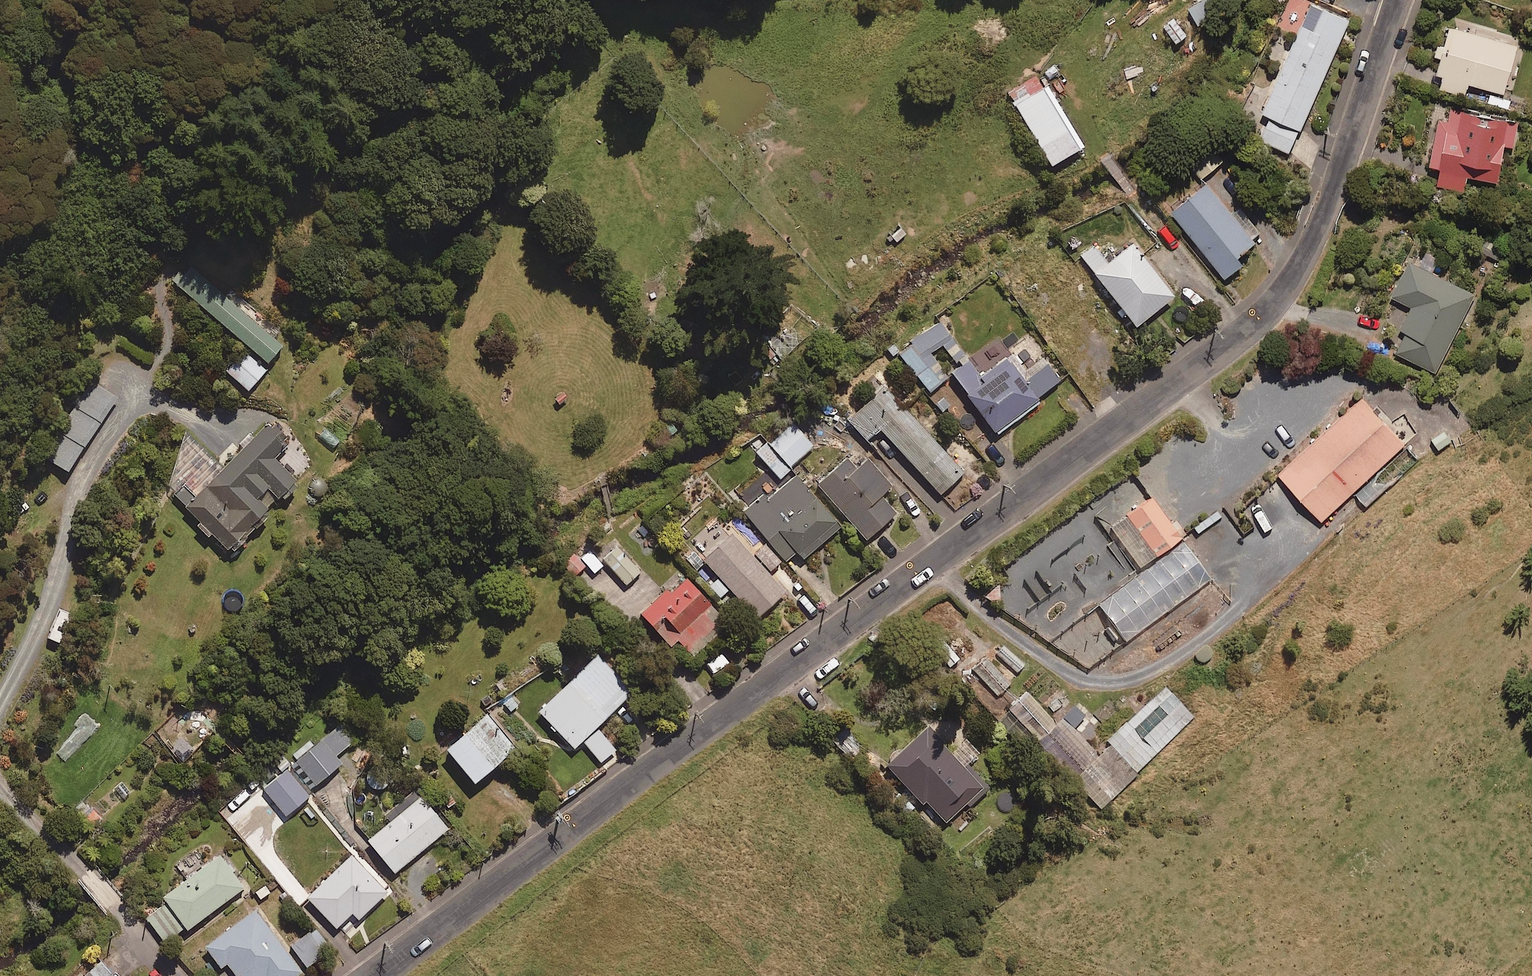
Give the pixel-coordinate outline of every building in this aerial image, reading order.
[(1211,0),(1199,0),(1187,6),(1196,25),(1218,14),(1211,0)] [(1347,20),(1309,3),(1260,112),(1269,116),(1259,139),(1288,152),(1347,20)] [(1186,34),(1175,17),(1163,25),(1174,42),(1186,34)] [(1515,44),(1448,26),(1432,84),(1464,93),(1467,82),(1502,92),(1515,44)] [(1079,147),(1045,86),(1013,105),(1047,165),(1079,147)] [(1517,120),(1437,104),(1425,164),(1439,167),(1436,184),(1463,189),(1465,175),(1495,181),(1502,144),(1512,146),(1517,120)] [(1222,159),(1212,147),(1191,164),(1201,177),(1222,159)] [(1250,240),(1261,232),(1241,206),(1254,196),(1232,168),(1209,186),(1206,183),(1170,211),(1221,278),(1241,263),(1235,255),(1252,243),(1250,240)] [(1170,297),(1130,244),(1105,263),(1092,246),(1080,256),(1132,325),(1170,297)] [(1474,294),(1408,261),(1391,296),(1411,306),(1400,328),(1406,331),(1395,352),(1435,372),(1474,294)] [(268,361),(282,343),(193,266),(177,285),(268,361)] [(951,336),(936,319),(898,352),(931,390),(948,375),(930,354),(951,336)] [(266,369),(245,349),(226,370),(248,389),(266,369)] [(1027,375),(1011,353),(981,375),(970,360),(953,372),(996,432),(1041,399),(1038,395),(1062,378),(1049,359),(1027,375)] [(116,398),(91,381),(42,455),(67,471),(116,398)] [(963,473),(885,386),(849,419),(867,439),(880,427),(940,493),(963,473)] [(1404,444),(1361,397),(1278,474),(1320,520),(1404,444)] [(232,552),(273,510),(268,506),(278,496),(282,500),(299,483),(273,458),(289,442),(267,421),(195,496),(184,485),(173,495),(232,552)] [(813,443),(792,422),(759,457),(781,477),(813,443)] [(1418,460),(1407,448),(1356,495),(1366,507),(1418,460)] [(856,469),(847,458),(818,482),(866,538),(895,513),(879,495),(890,486),(868,459),(856,469)] [(800,491),(787,476),(745,513),(785,559),(796,549),(804,557),(840,526),(805,486),(800,491)] [(1140,567),(1187,534),(1177,520),(1172,524),(1152,496),(1111,525),(1140,567)] [(1193,526),(1198,534),(1223,516),(1218,509),(1193,526)] [(787,589),(733,532),(704,559),(757,616),(787,589)] [(1099,603),(1126,641),(1212,579),(1201,565),(1206,562),(1188,539),(1123,586),(1113,572),(1089,589),(1099,603)] [(585,541),(574,551),(588,566),(598,556),(585,541)] [(782,560),(765,542),(754,552),(771,570),(782,560)] [(641,571),(617,543),(600,557),(624,585),(641,571)] [(589,569),(573,551),(560,563),(576,581),(589,569)] [(669,589),(666,584),(638,607),(684,661),(727,625),(685,575),(669,589)] [(1126,641),(1099,603),(1086,612),(1065,583),(1028,609),(1050,639),(1090,667),(1126,641)] [(946,668),(958,658),(938,634),(926,644),(946,668)] [(1002,642),(991,654),(1014,676),(1026,664),(1002,642)] [(632,690),(596,654),(539,711),(574,747),(581,740),(602,761),(616,747),(595,727),(632,690)] [(1011,682),(985,658),(973,671),(999,695),(1011,682)] [(1039,736),(1103,803),(1194,716),(1164,685),(1096,749),(1064,716),(1058,723),(1028,691),(999,719),(1027,748),(1039,736)] [(515,747),(487,713),(446,747),(474,781),(515,747)] [(354,739),(340,722),(290,763),(310,788),(341,762),(335,755),(354,739)] [(952,746),(931,723),(887,764),(924,804),(926,801),(945,822),(983,787),(948,749),(952,746)] [(861,748),(842,730),(833,740),(851,758),(861,748)] [(448,828),(421,795),(368,839),(394,871),(448,828)] [(386,892),(350,853),(306,895),(336,927),(352,912),(358,918),(386,892)] [(243,887),(219,854),(163,896),(167,901),(146,917),(166,944),(243,887)] [(257,907),(205,946),(220,966),(227,961),(238,975),(294,975),(304,969),(257,907)] [(329,952),(315,929),(292,944),(307,966),(329,952)] [(101,960),(84,975),(116,975),(101,960)]
